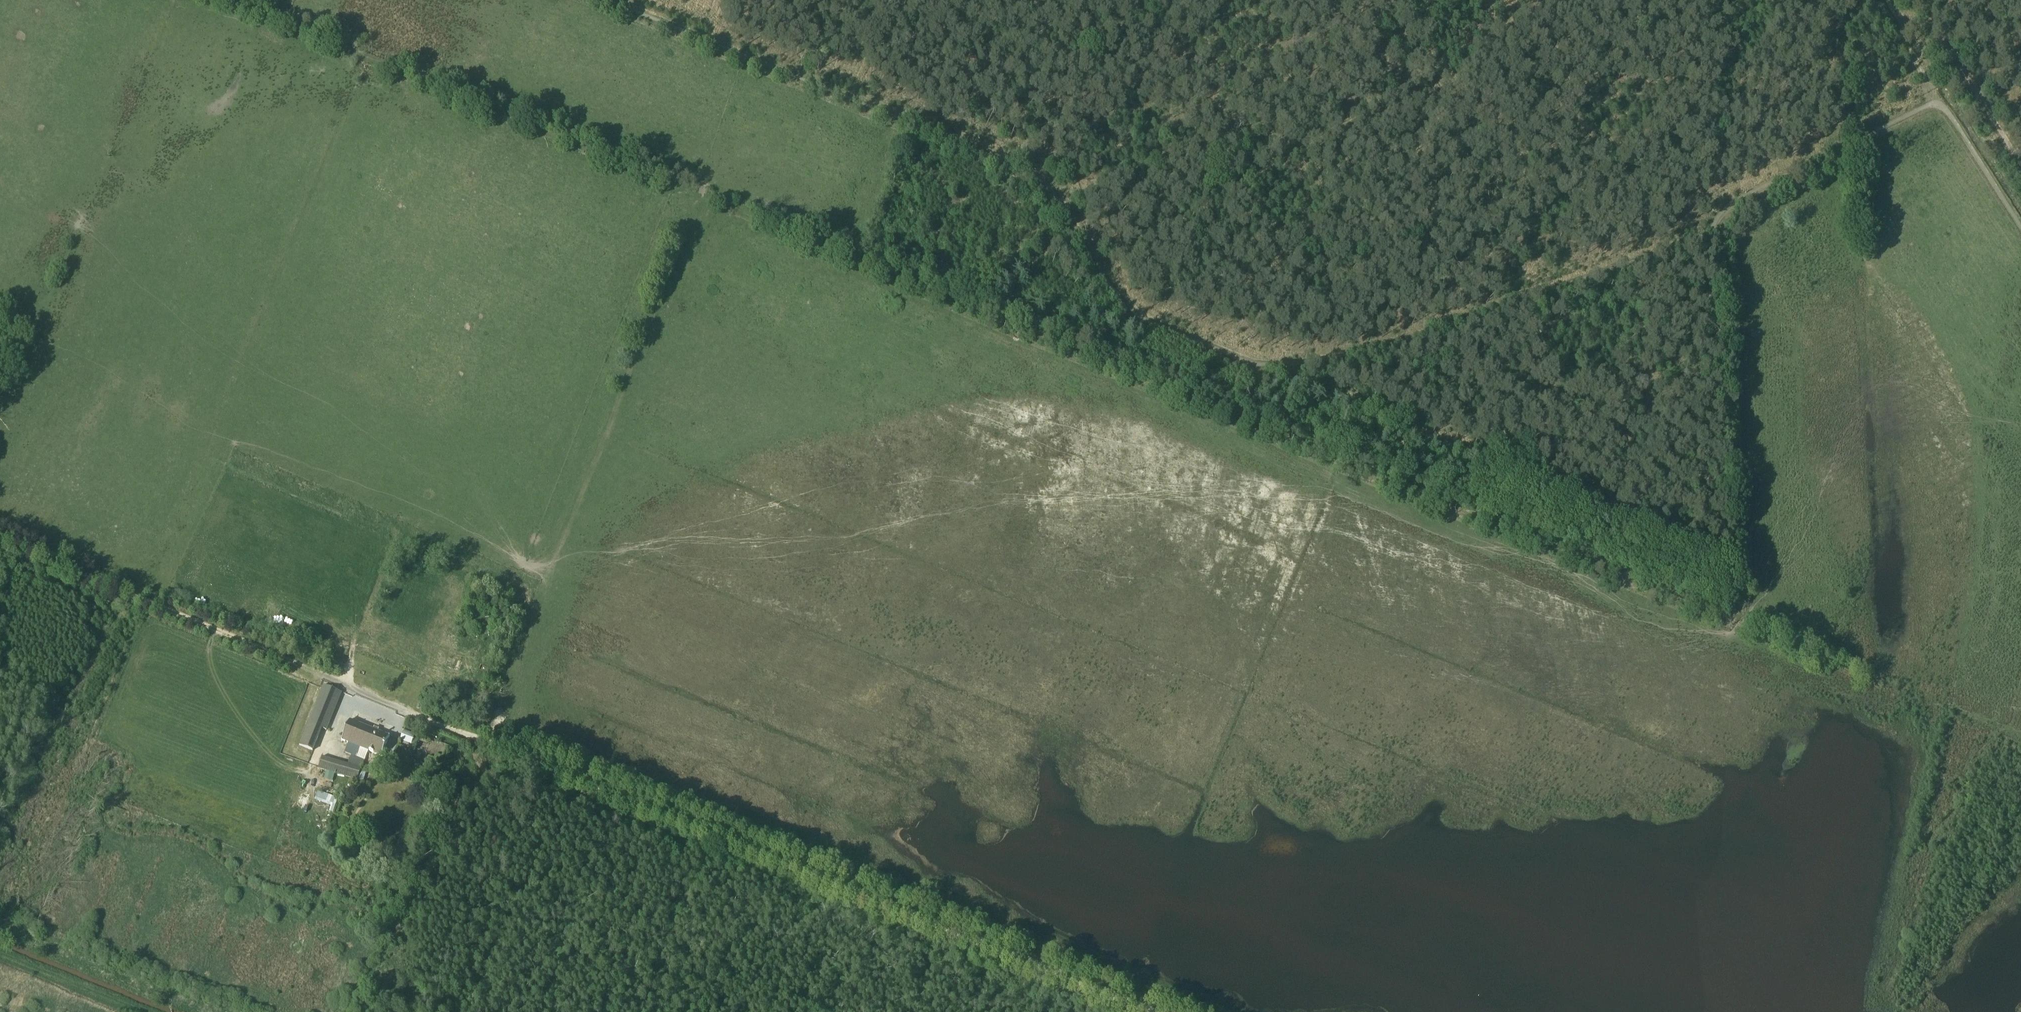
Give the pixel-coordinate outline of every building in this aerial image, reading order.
[(344,694),(326,687),(302,746),(315,752),(324,730),(329,732),(332,724),(327,722),(336,700),(341,702),(344,694)] [(368,751),(381,757),(390,737),(351,721),(342,741),(349,744),(345,753),(364,761),(368,751)] [(413,744),(417,735),(406,730),(402,739),(413,744)] [(315,800),(333,806),(336,796),(319,790),(315,800)]
